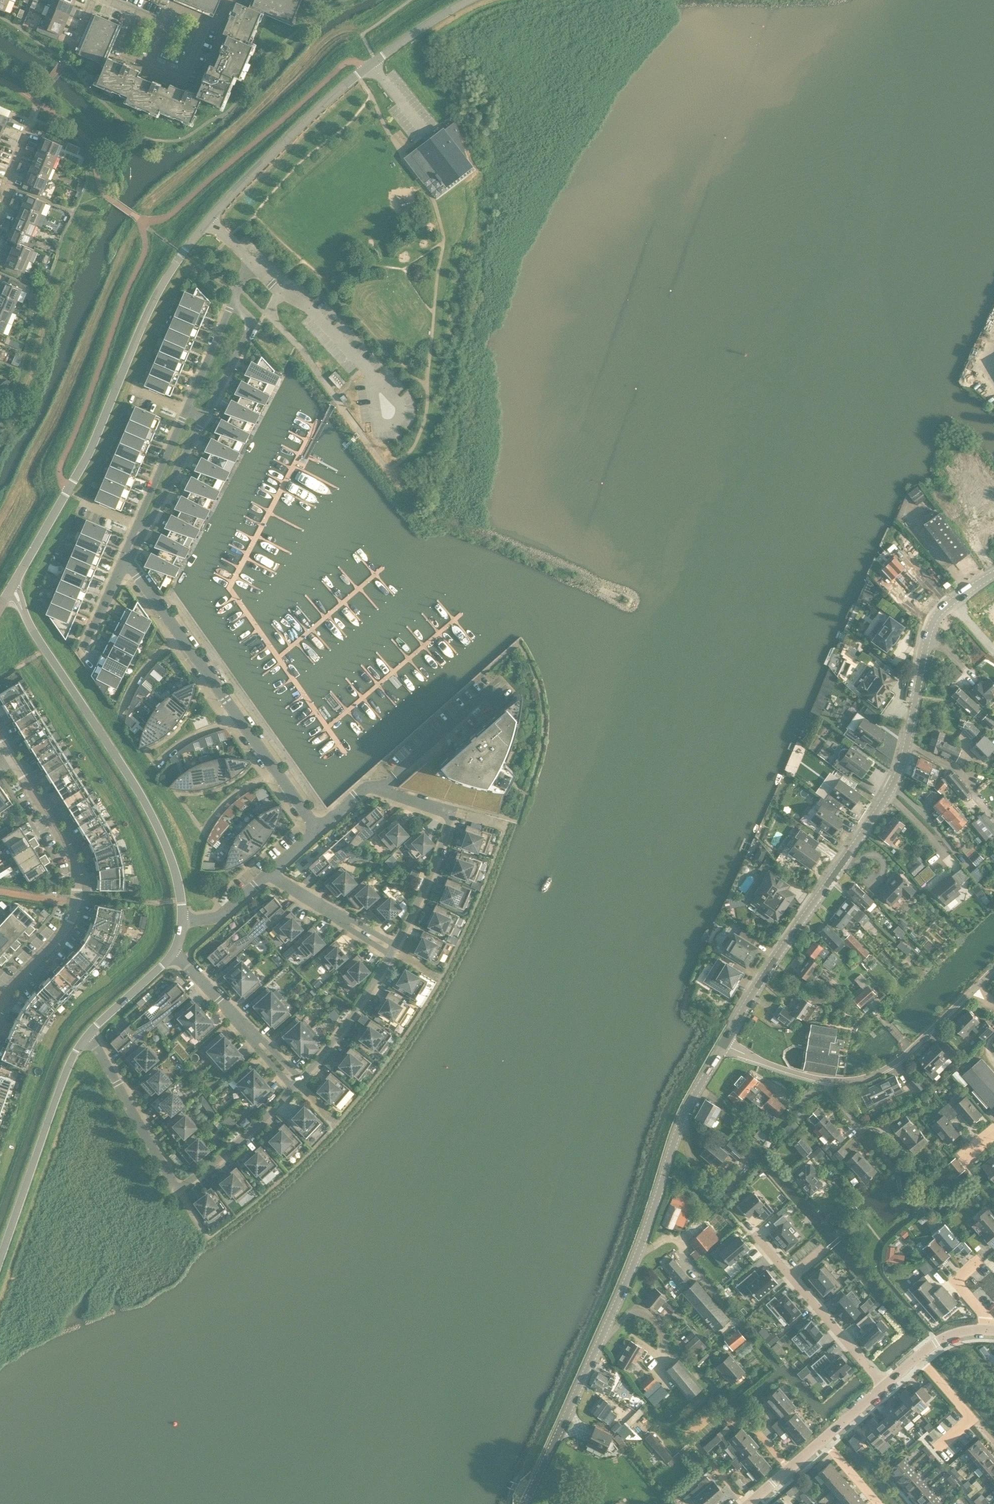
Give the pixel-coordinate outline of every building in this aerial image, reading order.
[(5,11),(9,0),(0,0),(0,9),(5,11)] [(69,15),(74,5),(62,0),(53,0),(50,7),(69,15)] [(214,14),(220,0),(180,0),(214,14)] [(252,6),(292,23),(301,0),(254,0),(252,6)] [(302,6),(311,10),(315,0),(304,0),(302,6)] [(222,34),(227,36),(227,35),(250,45),(254,37),(251,36),(261,13),(236,2),(231,14),(230,14),(228,18),(229,18),(222,34)] [(46,16),(65,25),(69,15),(50,7),(46,16)] [(95,14),(88,30),(78,54),(102,64),(119,24),(95,14)] [(65,25),(46,16),(41,27),(39,26),(37,31),(58,40),(60,35),(61,35),(65,25)] [(220,51),(214,66),(235,75),(234,75),(241,78),(245,70),(243,69),(252,45),(250,45),(227,35),(227,36),(222,47),(220,51)] [(106,86),(128,96),(137,76),(138,76),(140,71),(127,66),(127,65),(123,64),(108,58),(96,85),(105,89),(106,86)] [(214,66),(210,64),(204,77),(204,76),(202,80),(203,80),(196,95),(201,98),(224,107),(227,99),(225,98),(234,75),(235,75),(214,66)] [(168,89),(167,88),(156,83),(152,81),(152,82),(138,76),(137,76),(128,96),(125,103),(134,106),(135,104),(158,114),(159,112),(158,111),(168,89)] [(169,84),(167,88),(168,89),(158,111),(159,112),(167,115),(168,113),(191,122),(201,98),(196,95),(189,92),(189,91),(185,90),(169,84)] [(5,125),(8,117),(0,114),(0,123),(5,125)] [(429,143),(410,157),(411,159),(414,157),(425,171),(427,174),(424,176),(426,178),(432,173),(434,171),(437,174),(435,175),(439,180),(441,179),(443,182),(469,163),(467,160),(467,159),(467,158),(455,121),(434,137),(435,138),(429,143)] [(43,137),(38,149),(57,157),(62,145),(43,137)] [(57,157),(38,149),(34,160),(53,168),(57,157)] [(34,160),(29,171),(48,179),(53,168),(34,160)] [(29,171),(26,170),(18,166),(16,171),(27,175),(22,188),(45,197),(47,192),(43,190),(48,179),(29,171)] [(27,194),(22,206),(41,214),(46,202),(27,194)] [(36,225),(41,214),(22,206),(17,217),(36,225)] [(31,236),(36,225),(17,217),(13,228),(31,236)] [(27,246),(31,236),(13,228),(8,239),(15,242),(27,247),(27,246)] [(34,249),(27,246),(27,247),(15,242),(10,253),(29,261),(34,249)] [(29,261),(10,253),(5,264),(24,272),(29,261)] [(0,289),(0,293),(17,301),(22,289),(25,291),(27,285),(10,278),(8,283),(3,281),(0,289)] [(180,304),(205,314),(209,306),(206,305),(208,300),(197,287),(193,295),(185,292),(180,304)] [(12,312),(17,301),(0,293),(0,306),(12,312)] [(205,314),(180,304),(175,315),(200,326),(204,318),(203,317),(204,314),(205,315),(205,314)] [(12,312),(0,306),(0,320),(8,323),(12,312)] [(200,326),(175,315),(170,327),(195,338),(199,329),(198,329),(199,326),(200,326)] [(195,338),(170,327),(165,338),(190,349),(194,341),(193,340),(194,337),(195,338)] [(190,349),(165,338),(160,350),(185,361),(189,352),(188,352),(189,349),(190,350),(190,349)] [(185,361),(160,350),(155,361),(180,372),(184,364),(183,363),(184,360),(185,361)] [(242,380),(242,381),(270,395),(263,392),(268,382),(273,384),(276,375),(280,377),(280,376),(273,373),(275,370),(261,356),(257,364),(252,361),(245,374),(251,376),(247,383),(242,380)] [(155,361),(150,373),(175,384),(179,375),(178,375),(179,372),(180,373),(180,372),(155,361)] [(330,377),(340,387),(344,383),(334,372),(330,377)] [(175,384),(150,373),(145,385),(150,387),(150,389),(157,392),(157,390),(170,396),(174,387),(173,386),(174,384),(175,384)] [(232,399),(232,400),(260,415),(260,414),(253,411),(258,401),(263,403),(266,394),(270,396),(270,395),(242,381),(235,393),(241,395),(237,402),(232,399)] [(260,415),(232,400),(225,412),(231,414),(227,421),(222,418),(222,419),(250,434),(250,433),(243,430),(248,420),(253,422),(256,413),(260,415)] [(131,418),(156,429),(160,421),(157,420),(159,416),(136,406),(131,418)] [(126,430),(151,441),(155,432),(153,432),(155,429),(156,429),(131,418),(126,430)] [(250,434),(222,419),(215,431),(221,433),(217,440),(212,438),(240,453),(233,449),(238,440),(243,441),(246,432),(250,434)] [(121,441),(146,452),(150,444),(148,443),(150,440),(151,441),(126,430),(121,441)] [(202,457),(230,472),(223,468),(228,459),(233,460),(236,451),(240,453),(212,438),(205,450),(211,452),(207,460),(202,457)] [(116,453),(141,464),(145,455),(143,455),(145,452),(146,453),(146,452),(121,441),(116,453)] [(111,464),(136,475),(140,467),(138,466),(140,464),(141,464),(116,453),(111,464)] [(230,472),(202,457),(195,469),(201,471),(197,479),(192,476),(220,491),(213,487),(218,478),(223,479),(226,470),(230,472)] [(106,476),(131,487),(135,479),(133,478),(135,475),(136,476),(136,475),(111,464),(106,476)] [(101,488),(126,499),(130,490),(128,490),(130,487),(131,487),(106,476),(101,488)] [(220,491),(192,476),(185,488),(191,491),(187,498),(182,495),(181,496),(210,510),(203,507),(208,497),(213,498),(216,489),(219,491),(220,491)] [(126,499),(101,488),(96,500),(101,502),(100,503),(107,507),(108,505),(121,510),(125,502),(123,501),(125,498),(126,499)] [(210,510),(181,496),(175,508),(181,510),(177,517),(172,514),(171,515),(200,529),(193,526),(198,516),(203,518),(206,509),(209,510),(210,510)] [(954,564),(969,552),(939,512),(924,524),(954,564)] [(161,534),(190,548),(183,545),(188,535),(193,537),(196,528),(199,530),(200,529),(171,515),(165,527),(171,529),(167,536),(162,533),(161,534)] [(87,520),(82,532),(107,543),(111,534),(108,533),(110,530),(87,520)] [(82,532),(77,543),(102,554),(106,546),(105,545),(106,542),(107,543),(82,532)] [(152,552),(151,553),(179,568),(180,567),(173,564),(178,554),(183,556),(186,547),(189,549),(190,548),(161,534),(155,546),(161,548),(157,555),(152,552)] [(77,543),(72,555),(97,566),(101,557),(100,557),(101,554),(102,555),(102,554),(77,543)] [(179,568),(151,553),(145,565),(151,567),(148,572),(160,589),(168,573),(173,575),(176,566),(179,568)] [(72,555),(67,566),(92,577),(96,569),(95,568),(96,566),(97,566),(72,555)] [(892,581),(905,568),(894,556),(880,569),(892,581)] [(67,566),(62,578),(87,589),(91,581),(90,580),(91,577),(92,578),(92,577),(67,566)] [(62,578),(57,590),(82,601),(86,592),(85,592),(86,589),(87,589),(62,578)] [(866,584),(858,603),(868,607),(877,589),(866,584)] [(57,590),(52,601),(77,612),(81,604),(80,603),(81,600),(82,601),(57,590)] [(77,613),(77,612),(52,601),(47,613),(49,614),(48,615),(66,639),(76,615),(75,615),(76,612),(77,613)] [(121,618),(145,631),(151,620),(149,619),(150,618),(138,601),(133,610),(129,608),(127,612),(125,610),(121,618)] [(898,635),(904,626),(889,616),(883,624),(878,620),(872,629),(877,632),(871,640),(886,651),(892,643),(893,643),(898,635)] [(119,621),(115,630),(139,642),(145,631),(121,618),(120,619),(122,619),(120,622),(119,621)] [(139,642),(115,630),(116,631),(115,633),(113,633),(109,641),(133,654),(139,642)] [(847,631),(843,642),(855,647),(859,637),(847,631)] [(107,644),(103,652),(128,665),(133,654),(109,641),(110,642),(109,645),(107,644)] [(868,654),(883,666),(885,662),(871,651),(868,654)] [(128,665),(103,652),(104,653),(103,656),(101,655),(97,663),(122,676),(128,665)] [(122,676),(97,663),(98,664),(97,667),(96,666),(91,675),(103,692),(108,683),(116,687),(122,676)] [(163,676),(167,671),(158,663),(153,668),(163,676)] [(867,663),(852,684),(858,689),(864,693),(862,695),(877,705),(894,681),(891,678),(895,672),(885,665),(881,671),(880,670),(879,672),(873,668),(867,663)] [(948,674),(955,667),(951,663),(944,670),(948,674)] [(145,679),(154,686),(159,681),(149,673),(145,679)] [(993,691),(993,684),(988,678),(982,684),(980,682),(969,691),(982,705),(993,696),(991,694),(993,691)] [(2,698),(4,703),(5,703),(25,691),(19,682),(0,693),(0,699),(2,698)] [(970,697),(958,687),(950,682),(948,686),(956,690),(950,696),(961,706),(970,697)] [(195,685),(193,683),(190,684),(187,685),(184,686),(181,688),(178,689),(175,691),(172,693),(188,707),(190,704),(191,701),(192,698),(193,694),(194,691),(195,688),(195,685)] [(142,684),(138,690),(146,696),(150,691),(142,684)] [(7,707),(10,712),(30,699),(25,691),(5,703),(4,703),(1,705),(4,709),(7,707)] [(188,707),(172,693),(169,695),(167,697),(164,699),(162,701),(181,718),(183,715),(185,712),(187,710),(188,707)] [(515,729),(517,724),(518,720),(519,715),(520,710),(520,705),(521,701),(521,697),(521,693),(516,697),(511,701),(501,709),(495,713),(485,721),(481,725),(469,736),(462,742),(453,751),(442,748),(397,787),(498,814),(504,793),(506,789),(509,785),(511,781),(513,777),(515,773),(511,769),(507,765),(503,762),(505,757),(507,753),(509,748),(511,743),(513,739),(514,734),(515,729)] [(135,696),(132,702),(137,706),(142,701),(135,696)] [(972,716),(980,707),(970,697),(961,706),(972,716)] [(15,720),(35,708),(30,699),(10,712),(7,713),(9,718),(12,716),(15,720)] [(181,718),(162,701),(160,704),(157,706),(155,709),(153,711),(173,728),(175,726),(177,723),(179,721),(181,718)] [(21,729),(41,717),(35,708),(15,720),(12,722),(15,726),(18,725),(21,729)] [(874,720),(878,715),(867,708),(864,713),(874,720)] [(148,720),(146,723),(162,737),(165,735),(168,733),(170,730),(173,728),(153,711),(151,714),(149,717),(148,720)] [(984,716),(981,720),(990,729),(993,725),(993,720),(987,713),(984,716)] [(128,715),(126,723),(130,726),(135,721),(128,715)] [(26,738),(46,726),(41,717),(21,729),(18,731),(20,735),(23,733),(26,738)] [(875,748),(885,733),(864,718),(854,732),(848,728),(844,734),(863,748),(867,742),(875,748)] [(971,739),(978,731),(967,720),(960,728),(971,739)] [(139,747),(141,747),(144,746),(147,745),(150,743),(153,742),(156,740),(159,738),(162,737),(146,723),(145,726),(144,729),(143,732),(142,735),(141,738),(140,741),(139,744),(139,747)] [(29,749),(52,734),(46,726),(26,738),(29,743),(26,745),(29,749)] [(943,739),(944,733),(933,729),(927,749),(936,752),(938,743),(941,744),(943,739)] [(226,739),(232,738),(227,730),(223,731),(226,739)] [(213,744),(220,741),(217,732),(211,734),(213,744)] [(976,752),(988,740),(981,733),(969,745),(976,752)] [(37,755),(57,743),(52,734),(29,749),(31,752),(34,750),(37,755)] [(201,747),(208,745),(205,737),(198,740),(201,747)] [(945,740),(943,739),(941,744),(938,743),(936,752),(938,753),(955,761),(960,749),(944,742),(945,740)] [(993,748),(993,745),(988,740),(976,752),(984,759),(993,748)] [(37,762),(39,766),(62,751),(57,743),(37,755),(40,760),(37,762)] [(188,751),(195,749),(193,743),(187,746),(188,751)] [(861,777),(871,762),(850,747),(848,749),(847,749),(845,748),(844,748),(842,749),(841,750),(839,752),(839,754),(839,756),(839,757),(840,759),(841,760),(835,768),(849,777),(853,771),(861,777)] [(45,768),(48,773),(68,760),(62,751),(39,766),(42,770),(45,768)] [(931,767),(933,763),(918,756),(915,767),(929,773),(936,775),(938,769),(931,767)] [(229,757),(225,758),(232,778),(235,776),(237,774),(240,772),(243,769),(245,767),(247,765),(250,762),(248,760),(245,759),(241,758),(238,758),(235,758),(232,757),(229,757)] [(212,759),(220,784),(223,782),(226,781),(229,779),(232,778),(225,758),(222,758),(219,758),(215,759),(212,759)] [(200,763),(207,788),(211,787),(214,786),(217,785),(220,784),(212,759),(209,760),(206,761),(203,762),(200,763)] [(48,779),(50,783),(73,769),(68,760),(48,773),(51,777),(48,779)] [(188,770),(194,790),(197,789),(201,789),(204,789),(207,788),(200,763),(197,765),(193,766),(191,768),(188,770)] [(936,775),(929,773),(915,767),(912,776),(926,783),(928,778),(935,780),(936,775)] [(56,785),(58,790),(79,777),(73,769),(50,783),(52,787),(56,785)] [(169,787),(172,788),(175,788),(179,789),(182,789),(185,790),(188,790),(191,790),(194,790),(188,770),(185,771),(182,773),(180,775),(178,777),(175,779),(173,782),(171,784),(169,787)] [(963,800),(971,793),(952,771),(944,778),(963,800)] [(857,784),(843,774),(825,799),(838,808),(842,803),(851,809),(861,794),(854,789),(857,784)] [(58,797),(61,800),(84,786),(79,777),(58,790),(61,795),(58,797)] [(940,792),(945,786),(941,779),(934,787),(940,792)] [(13,804),(0,785),(0,813),(13,804)] [(66,802),(69,807),(89,795),(84,786),(61,800),(63,804),(66,802)] [(251,791),(245,795),(251,801),(256,796),(251,791)] [(69,814),(72,818),(95,804),(89,795),(69,807),(72,812),(69,814)] [(936,818),(952,803),(944,795),(933,806),(936,809),(932,813),(936,818)] [(838,809),(825,800),(822,797),(817,803),(821,806),(811,820),(832,835),(843,820),(834,815),(838,809)] [(234,803),(240,808),(244,803),(239,799),(234,803)] [(948,823),(960,812),(952,803),(936,818),(940,822),(944,818),(948,823)] [(77,820),(80,825),(100,812),(95,804),(72,818),(74,822),(77,820)] [(281,807),(279,805),(276,806),(273,807),(270,808),(267,810),(264,811),(261,813),(258,815),(274,829),(276,826),(277,823),(278,820),(279,817),(280,813),(280,810),(281,807)] [(349,844),(354,850),(386,821),(382,817),(384,815),(376,807),(355,825),(359,831),(349,844)] [(231,818),(236,813),(230,808),(225,813),(231,818)] [(80,831),(83,835),(106,821),(100,812),(80,825),(83,829),(80,831)] [(955,830),(967,820),(960,812),(948,823),(950,825),(946,828),(949,832),(953,828),(955,830)] [(984,812),(978,818),(993,837),(993,824),(984,812)] [(274,829),(258,815),(255,817),(253,819),(250,821),(248,823),(267,840),(269,837),(271,835),(273,832),(274,829)] [(897,833),(904,824),(893,816),(887,825),(897,833)] [(221,817),(217,823),(222,828),(227,823),(221,817)] [(391,849),(407,834),(399,825),(401,823),(396,818),(378,834),(383,840),(382,841),(383,842),(384,843),(386,846),(387,847),(388,848),(389,847),(391,849)] [(984,841),(988,838),(974,820),(970,824),(984,841)] [(88,837),(91,842),(111,830),(106,821),(83,835),(85,839),(88,837)] [(2,838),(7,847),(26,836),(23,831),(29,827),(26,823),(20,827),(20,826),(7,834),(2,838)] [(267,840),(248,823),(245,826),(243,828),(241,831),(239,833),(259,850),(261,848),(263,845),(265,843),(267,840)] [(490,844),(490,842),(489,841),(491,833),(467,825),(464,832),(467,833),(463,846),(485,853),(486,853),(487,852),(488,850),(489,846),(490,844)] [(889,844),(897,833),(887,825),(879,836),(889,844)] [(422,852),(432,843),(424,834),(427,832),(422,826),(403,843),(409,849),(408,850),(409,852),(410,854),(413,857),(414,858),(416,859),(423,853),(422,852)] [(919,832),(914,828),(911,832),(915,836),(919,832)] [(799,839),(789,853),(810,868),(821,854),(812,848),(817,841),(813,839),(800,829),(799,831),(796,837),(799,839)] [(92,853),(95,851),(116,841),(111,830),(91,842),(93,847),(90,849),(92,853)] [(259,850),(239,833),(237,836),(235,839),(234,842),(232,845),(248,859),(251,857),(254,855),(256,853),(259,850)] [(213,845),(217,840),(211,834),(208,841),(213,845)] [(28,840),(26,836),(7,847),(13,855),(37,840),(35,836),(28,840)] [(18,864),(36,853),(34,848),(40,844),(37,840),(13,855),(18,864)] [(95,861),(98,860),(120,852),(116,841),(95,851),(96,856),(93,857),(95,861)] [(354,850),(349,844),(334,853),(330,847),(309,866),(316,875),(318,874),(322,878),(354,850)] [(248,859),(232,845),(231,848),(229,851),(228,854),(227,857),(227,860),(226,863),(225,866),(225,869),(228,868),(231,867),(234,866),(237,865),(240,864),(243,862),(246,860),(248,859)] [(759,846),(752,861),(760,864),(766,849),(759,846)] [(967,857),(975,850),(972,846),(969,848),(967,847),(962,851),(964,852),(964,853),(967,857)] [(123,864),(120,852),(98,860),(99,865),(95,866),(96,870),(100,869),(123,864)] [(474,881),(475,881),(476,879),(477,877),(479,874),(479,872),(480,870),(479,869),(482,861),(458,852),(455,859),(458,860),(453,873),(473,880),(474,881)] [(976,865),(983,859),(976,852),(969,858),(976,865)] [(39,857),(36,853),(18,864),(24,873),(48,858),(45,854),(39,857)] [(48,858),(24,873),(29,882),(36,878),(48,871),(44,866),(50,862),(48,858)] [(922,868),(915,861),(914,859),(905,867),(914,876),(914,875),(914,876),(919,872),(918,871),(922,868)] [(100,869),(100,874),(97,875),(97,879),(100,879),(124,876),(123,864),(100,869)] [(935,874),(928,866),(914,878),(920,885),(925,881),(925,882),(935,874)] [(343,891),(344,892),(355,882),(353,881),(354,880),(353,877),(350,874),(348,872),(347,873),(345,871),(345,872),(341,867),(324,882),(337,897),(343,891)] [(412,869),(409,875),(416,878),(419,872),(412,869)] [(775,874),(769,870),(763,879),(765,881),(757,892),(751,900),(768,912),(767,914),(774,919),(776,917),(776,918),(787,902),(784,900),(789,892),(784,889),(786,885),(773,876),(775,874)] [(459,881),(460,879),(462,876),(453,873),(451,878),(459,881)] [(960,893),(957,890),(960,887),(959,885),(963,882),(955,873),(951,876),(950,875),(932,890),(942,902),(943,902),(946,905),(960,893)] [(909,886),(909,885),(897,874),(887,884),(877,893),(891,906),(901,894),(907,899),(914,891),(909,886)] [(124,889),(124,876),(100,879),(100,884),(97,884),(97,889),(124,889)] [(468,899),(469,897),(468,897),(471,889),(447,878),(444,885),(447,887),(442,899),(463,908),(464,909),(465,907),(466,905),(468,901),(468,899)] [(376,894),(377,893),(375,890),(372,888),(370,885),(369,886),(368,885),(363,880),(346,895),(359,910),(365,904),(366,905),(377,896),(376,894)] [(480,890),(482,884),(473,880),(472,882),(471,886),(480,890)] [(865,908),(873,901),(854,883),(847,891),(865,908)] [(985,894),(977,885),(973,889),(980,898),(985,894)] [(389,918),(400,909),(398,907),(399,906),(398,904),(395,901),(393,899),(392,899),(390,898),(386,893),(369,908),(382,923),(388,917),(389,918)] [(248,934),(252,940),(285,911),(281,907),(282,906),(274,897),(253,915),(258,921),(248,934)] [(859,908),(847,899),(840,907),(852,916),(851,916),(858,922),(865,913),(859,908)] [(985,905),(990,910),(993,907),(993,906),(990,901),(985,905)] [(98,910),(97,914),(97,915),(119,922),(122,909),(95,904),(94,908),(98,910)] [(11,912),(32,932),(36,929),(30,924),(34,919),(24,910),(19,905),(11,912)] [(434,917),(430,925),(430,926),(437,929),(449,934),(446,940),(455,945),(458,939),(451,935),(453,934),(454,932),(455,928),(456,926),(457,924),(455,924),(459,916),(436,905),(432,912),(435,913),(434,917)] [(848,920),(851,916),(852,916),(840,907),(830,919),(841,928),(844,925),(849,928),(852,924),(848,920)] [(46,918),(49,914),(44,908),(40,912),(46,918)] [(285,942),(301,928),(293,919),(295,917),(291,911),(272,928),(277,934),(276,935),(278,937),(281,940),(281,941),(282,942),(283,941),(285,942)] [(32,932),(11,912),(4,920),(20,935),(24,931),(29,936),(32,932)] [(97,915),(97,914),(93,913),(92,917),(95,919),(94,924),(115,934),(119,922),(97,915)] [(18,947),(22,944),(16,939),(20,935),(4,920),(0,925),(0,930),(18,947)] [(900,920),(897,923),(903,929),(906,926),(906,924),(902,920),(900,920)] [(92,928),(90,932),(90,933),(110,945),(115,934),(94,924),(91,922),(89,926),(92,928)] [(845,944),(841,940),(826,924),(817,933),(832,949),(833,948),(836,952),(845,944)] [(295,943),(283,953),(287,959),(300,948),(299,949),(300,950),(300,951),(303,954),(304,955),(305,956),(306,955),(307,957),(323,942),(318,936),(315,933),(318,931),(313,925),(294,942),(295,943)] [(900,937),(904,933),(897,926),(893,931),(900,937)] [(6,950),(10,946),(15,951),(18,947),(0,930),(0,944),(6,950)] [(443,953),(443,951),(442,950),(446,942),(423,930),(420,937),(423,939),(416,951),(429,957),(429,959),(437,963),(439,960),(440,958),(442,955),(443,953)] [(752,945),(756,939),(741,930),(738,936),(734,933),(731,939),(726,936),(721,944),(725,947),(722,952),(727,955),(726,957),(725,956),(725,957),(735,963),(735,962),(734,962),(735,960),(745,966),(756,947),(752,945)] [(90,933),(90,932),(87,931),(85,934),(88,936),(85,941),(104,955),(110,945),(90,933)] [(252,940),(248,934),(247,934),(233,943),(228,937),(207,956),(215,965),(216,964),(220,968),(252,940)] [(869,954),(851,936),(849,934),(843,941),(862,960),(869,954)] [(252,941),(255,945),(260,940),(257,937),(252,941)] [(83,944),(80,949),(97,965),(104,955),(85,941),(83,939),(80,942),(83,944)] [(330,971),(346,957),(338,947),(340,945),(335,940),(317,956),(322,963),(321,963),(323,966),(325,969),(327,970),(328,969),(330,971)] [(823,957),(827,951),(813,941),(806,951),(814,958),(818,953),(823,957)] [(907,954),(911,949),(901,941),(897,946),(907,954)] [(97,965),(80,949),(76,953),(73,950),(70,953),(90,972),(97,965)] [(822,965),(829,970),(840,960),(832,952),(822,965)] [(69,959),(65,963),(82,980),(90,972),(70,953),(67,957),(69,959)] [(358,980),(368,971),(360,962),(363,959),(358,954),(339,970),(345,977),(344,978),(345,979),(346,981),(348,984),(350,986),(352,987),(359,981),(358,980)] [(226,976),(234,985),(249,971),(241,961),(241,962),(237,957),(221,971),(226,977),(226,976)] [(732,986),(741,972),(718,958),(704,981),(730,996),(735,988),(732,986)] [(811,970),(816,964),(810,959),(798,973),(805,978),(806,977),(810,980),(813,976),(814,976),(816,974),(814,973),(811,970)] [(916,959),(913,962),(920,969),(924,966),(916,959)] [(82,980),(65,963),(62,967),(59,965),(56,968),(75,987),(82,980)] [(55,974),(51,978),(68,994),(75,987),(56,968),(53,971),(55,974)] [(426,983),(427,981),(419,976),(418,977),(406,970),(399,981),(396,980),(392,986),(414,1000),(419,992),(420,993),(421,991),(423,990),(425,986),(425,985),(426,983)] [(827,980),(831,976),(824,970),(820,975),(827,980)] [(257,980),(249,971),(234,985),(241,993),(245,998),(261,984),(257,980)] [(862,989),(868,984),(860,974),(853,979),(862,989)] [(68,994),(51,978),(47,982),(45,980),(42,983),(61,1002),(68,994)] [(320,980),(314,985),(317,989),(323,983),(320,980)] [(156,1001),(144,1012),(151,1020),(156,1025),(188,997),(184,992),(185,991),(177,982),(156,1001)] [(41,989),(38,992),(37,992),(54,1009),(61,1002),(42,983),(38,986),(41,989)] [(861,1007),(876,994),(868,985),(866,987),(853,999),(857,1003),(861,1007)] [(267,987),(251,1002),(255,1007),(256,1007),(263,1015),(279,1001),(283,997),(276,989),(272,993),(271,992),(267,987)] [(37,992),(38,992),(35,990),(31,994),(34,996),(30,1001),(49,1016),(54,1009),(37,992)] [(406,1015),(407,1013),(406,1013),(411,1006),(389,991),(385,998),(387,1000),(380,1011),(399,1023),(400,1024),(402,1022),(403,1021),(405,1017),(406,1015)] [(821,1003),(823,995),(811,991),(808,999),(821,1003)] [(142,998),(137,1003),(140,1007),(146,1001),(142,998)] [(816,1007),(811,1004),(801,998),(792,1013),(801,1018),(806,1022),(816,1007)] [(28,1005),(24,1010),(44,1023),(49,1016),(30,1001),(28,999),(25,1002),(28,1005)] [(187,1027),(203,1013),(196,1005),(196,1004),(192,999),(176,1013),(179,1018),(187,1027)] [(287,1010),(279,1001),(263,1015),(270,1023),(275,1028),(291,1014),(287,1010)] [(340,1002),(337,1007),(342,1010),(345,1005),(340,1002)] [(788,1026),(795,1016),(779,1005),(772,1015),(788,1026)] [(24,1010),(21,1008),(19,1012),(22,1014),(19,1019),(39,1031),(44,1023),(24,1010)] [(334,1009),(328,1015),(335,1022),(340,1015),(334,1009)] [(980,1021),(970,1010),(954,1026),(964,1037),(973,1028),(976,1031),(984,1040),(993,1030),(993,1028),(986,1020),(981,1025),(979,1022),(980,1021)] [(163,1020),(165,1023),(173,1016),(170,1013),(163,1020)] [(203,1013),(187,1027),(184,1030),(191,1037),(194,1035),(195,1036),(199,1040),(215,1026),(211,1021),(210,1021),(203,1013)] [(374,1019),(383,1025),(385,1022),(376,1016),(374,1019)] [(292,1045),(311,1028),(304,1020),(301,1023),(300,1022),(296,1017),(280,1032),(285,1037),(292,1045)] [(17,1024),(14,1029),(36,1039),(39,1031),(19,1019),(16,1018),(13,1022),(17,1024)] [(361,1038),(379,1052),(380,1052),(382,1051),(383,1049),(386,1046),(387,1044),(388,1042),(387,1041),(392,1034),(371,1019),(366,1025),(369,1027),(361,1038)] [(751,1028),(756,1022),(751,1019),(747,1025),(751,1028)] [(156,1025),(151,1020),(136,1028),(132,1023),(110,1042),(118,1051),(120,1050),(124,1054),(156,1025)] [(834,1037),(836,1028),(811,1024),(803,1069),(834,1074),(839,1046),(842,1046),(843,1039),(834,1037)] [(14,1029),(11,1028),(9,1032),(12,1033),(10,1038),(10,1039),(32,1048),(36,1039),(14,1029)] [(311,1028),(292,1045),(300,1053),(299,1053),(304,1059),(320,1044),(316,1040),(315,1039),(318,1036),(311,1028)] [(213,1063),(232,1046),(225,1038),(225,1037),(221,1032),(205,1046),(208,1051),(209,1052),(206,1055),(213,1063)] [(8,1043),(6,1048),(28,1058),(32,1048),(10,1039),(10,1038),(7,1037),(5,1041),(8,1043)] [(146,1068),(157,1058),(155,1056),(156,1056),(155,1053),(152,1050),(150,1048),(149,1049),(147,1047),(143,1042),(126,1058),(139,1072),(145,1067),(146,1068)] [(950,1059),(956,1053),(946,1042),(940,1048),(936,1043),(919,1059),(928,1069),(925,1072),(933,1080),(939,1074),(935,1070),(948,1057),(950,1059)] [(23,1067),(28,1058),(6,1048),(3,1046),(1,1051),(4,1052),(2,1058),(23,1067)] [(240,1054),(232,1046),(213,1063),(220,1070),(223,1068),(224,1069),(225,1069),(229,1073),(245,1059),(240,1054)] [(346,1052),(349,1054),(340,1065),(358,1079),(359,1080),(361,1078),(362,1077),(365,1074),(366,1072),(367,1070),(366,1069),(371,1062),(351,1046),(346,1052)] [(184,1049),(179,1054),(183,1059),(189,1054),(184,1049)] [(993,1105),(993,1072),(982,1058),(963,1075),(975,1088),(971,1092),(986,1109),(990,1105),(991,1107),(993,1105)] [(159,1091),(170,1081),(168,1079),(169,1078),(167,1076),(165,1073),(163,1071),(162,1072),(160,1070),(156,1065),(138,1080),(151,1095),(158,1089),(159,1091)] [(246,1093),(261,1079),(254,1071),(255,1070),(250,1065),(234,1079),(238,1084),(239,1085),(236,1088),(242,1095),(246,1093)] [(344,1096),(350,1089),(330,1072),(325,1078),(327,1080),(319,1090),(330,1100),(329,1101),(336,1107),(338,1106),(339,1105),(340,1103),(343,1100),(344,1099),(345,1097),(344,1096)] [(771,1096),(773,1093),(748,1072),(733,1090),(743,1098),(745,1095),(760,1108),(762,1105),(776,1117),(785,1107),(771,1096)] [(9,1089),(13,1079),(0,1074),(0,1085),(9,1089)] [(895,1095),(903,1092),(895,1076),(868,1088),(867,1087),(860,1090),(865,1101),(872,1098),(874,1103),(894,1093),(895,1095)] [(918,1093),(925,1086),(916,1077),(909,1084),(918,1093)] [(269,1087),(261,1079),(246,1093),(254,1102),(258,1106),(274,1092),(269,1087)] [(6,1098),(9,1089),(0,1085),(0,1096),(6,1098)] [(171,1113),(182,1104),(181,1102),(182,1101),(180,1099),(177,1096),(175,1094),(174,1094),(173,1093),(168,1088),(151,1103),(164,1118),(170,1112),(171,1113)] [(738,1104),(740,1101),(731,1093),(728,1096),(738,1104)] [(970,1125),(982,1115),(966,1096),(955,1106),(951,1101),(945,1106),(954,1116),(959,1112),(970,1125)] [(710,1125),(719,1107),(704,1099),(695,1116),(710,1125)] [(949,1121),(954,1116),(945,1106),(940,1110),(944,1115),(933,1125),(948,1143),(960,1134),(949,1121)] [(321,1124),(322,1122),(315,1116),(314,1117),(304,1107),(295,1116),(292,1114),(287,1120),(306,1138),(312,1132),(312,1133),(314,1131),(316,1130),(319,1127),(320,1126),(321,1124)] [(824,1115),(823,1116),(817,1109),(812,1113),(819,1120),(814,1125),(822,1134),(832,1124),(824,1115)] [(184,1136),(195,1126),(194,1125),(195,1124),(193,1121),(190,1118),(188,1116),(187,1117),(186,1115),(185,1116),(181,1111),(164,1126),(177,1141),(183,1135),(184,1136)] [(914,1153),(929,1140),(907,1115),(892,1127),(914,1153)] [(787,1125),(785,1127),(790,1133),(797,1125),(791,1119),(787,1125)] [(295,1148),(302,1142),(284,1123),(278,1128),(280,1131),(271,1140),(286,1157),(286,1156),(287,1157),(289,1156),(291,1155),(294,1152),(295,1151),(296,1149),(295,1148)] [(839,1133),(840,1132),(832,1124),(822,1134),(823,1134),(819,1138),(823,1141),(826,1142),(828,1140),(830,1142),(835,1137),(840,1142),(844,1138),(839,1133)] [(197,1159),(208,1149),(206,1148),(207,1147),(206,1144),(203,1141),(201,1139),(200,1140),(198,1138),(194,1133),(177,1149),(190,1163),(196,1158),(197,1159)] [(804,1157),(812,1150),(801,1138),(794,1144),(804,1157)] [(222,1140),(215,1145),(219,1149),(225,1144),(222,1140)] [(729,1142),(723,1150),(712,1141),(701,1154),(716,1167),(727,1154),(726,1153),(727,1151),(738,1160),(743,1154),(729,1142)] [(271,1171),(278,1165),(260,1145),(254,1150),(257,1153),(247,1162),(262,1179),(263,1180),(264,1179),(266,1177),(269,1175),(271,1173),(272,1172),(271,1171)] [(823,1152),(818,1147),(811,1154),(815,1159),(823,1152)] [(830,1147),(825,1151),(830,1156),(834,1152),(830,1147)] [(834,1153),(830,1157),(832,1160),(835,1163),(838,1161),(840,1159),(846,1153),(841,1147),(834,1153)] [(865,1182),(876,1172),(857,1151),(846,1161),(865,1182)] [(983,1166),(991,1175),(993,1172),(993,1156),(983,1166)] [(958,1176),(965,1169),(956,1158),(948,1164),(958,1176)] [(814,1176),(817,1173),(810,1164),(806,1168),(805,1167),(794,1177),(804,1189),(805,1191),(806,1193),(808,1193),(810,1195),(822,1184),(814,1176)] [(246,1192),(252,1187),(236,1167),(230,1171),(232,1174),(222,1182),(236,1200),(237,1201),(239,1200),(240,1199),(243,1196),(245,1195),(246,1193),(246,1192)] [(221,1185),(218,1181),(213,1185),(216,1189),(221,1185)] [(219,1213),(226,1208),(211,1187),(205,1191),(207,1194),(196,1202),(204,1214),(203,1214),(209,1222),(211,1221),(214,1219),(217,1217),(219,1215),(220,1214),(219,1213)] [(752,1187),(735,1201),(749,1217),(753,1213),(756,1216),(758,1214),(763,1219),(773,1211),(752,1187)] [(684,1203),(687,1196),(678,1192),(675,1199),(673,1198),(662,1223),(672,1227),(674,1222),(682,1225),(688,1212),(686,1211),(689,1205),(684,1203)] [(782,1208),(776,1213),(780,1217),(786,1212),(782,1208)] [(988,1209),(975,1220),(976,1222),(972,1225),(980,1235),(982,1233),(993,1247),(993,1215),(988,1209)] [(787,1220),(771,1233),(786,1252),(800,1241),(796,1236),(798,1234),(787,1220)] [(962,1240),(961,1241),(945,1224),(933,1235),(935,1238),(935,1237),(949,1253),(949,1252),(953,1249),(957,1254),(962,1249),(967,1255),(972,1250),(962,1240)] [(714,1245),(720,1240),(708,1226),(702,1230),(702,1231),(689,1242),(695,1249),(690,1254),(695,1260),(701,1255),(699,1253),(712,1243),(714,1245)] [(738,1229),(708,1255),(719,1268),(724,1264),(729,1270),(754,1249),(738,1229)] [(905,1237),(910,1234),(905,1229),(901,1232),(905,1237)] [(949,1252),(949,1253),(935,1237),(935,1238),(923,1248),(931,1257),(929,1259),(938,1270),(944,1265),(943,1263),(952,1255),(949,1252)] [(887,1247),(885,1261),(897,1262),(904,1263),(905,1256),(898,1255),(893,1254),(894,1247),(887,1247)] [(681,1284),(688,1277),(672,1259),(665,1265),(681,1284)] [(824,1259),(804,1277),(827,1304),(848,1286),(847,1284),(844,1281),(824,1259)] [(754,1269),(735,1286),(744,1297),(751,1292),(758,1300),(777,1283),(766,1269),(759,1275),(754,1269)] [(958,1302),(942,1285),(937,1291),(923,1276),(909,1288),(938,1320),(958,1302)] [(716,1331),(730,1319),(696,1280),(683,1292),(716,1331)] [(663,1301),(666,1297),(655,1288),(644,1301),(656,1310),(661,1304),(663,1306),(665,1308),(671,1314),(675,1309),(669,1304),(668,1305),(665,1303),(666,1303),(663,1301)] [(775,1296),(765,1304),(778,1318),(781,1316),(788,1324),(802,1312),(785,1293),(778,1300),(775,1296)] [(844,1295),(832,1305),(847,1323),(859,1312),(844,1295)] [(869,1298),(860,1306),(865,1312),(868,1310),(875,1304),(869,1298)] [(875,1304),(868,1310),(870,1312),(880,1304),(878,1301),(878,1302),(875,1304)] [(868,1313),(856,1323),(861,1329),(859,1330),(862,1333),(859,1336),(869,1347),(885,1334),(875,1323),(876,1322),(868,1313)] [(811,1321),(791,1338),(802,1351),(804,1350),(809,1356),(822,1345),(817,1340),(823,1334),(811,1321)] [(733,1349),(746,1339),(739,1330),(726,1340),(733,1349)] [(692,1331),(685,1337),(688,1340),(695,1334),(692,1331)] [(770,1334),(764,1339),(770,1345),(778,1338),(773,1332),(770,1334)] [(695,1356),(706,1346),(696,1335),(685,1345),(695,1356)] [(630,1370),(643,1348),(630,1340),(617,1363),(630,1370)] [(777,1342),(771,1347),(775,1351),(781,1346),(777,1342)] [(703,1354),(697,1360),(700,1363),(706,1357),(703,1354)] [(814,1363),(811,1365),(818,1374),(814,1377),(823,1387),(834,1378),(835,1379),(839,1375),(840,1376),(845,1371),(849,1367),(843,1360),(844,1359),(842,1356),(841,1357),(840,1356),(832,1363),(824,1354),(818,1360),(814,1363)] [(731,1383),(744,1372),(730,1355),(717,1366),(731,1383)] [(688,1398),(702,1387),(679,1359),(665,1371),(688,1398)] [(596,1377),(591,1385),(601,1391),(603,1392),(608,1383),(611,1385),(615,1378),(611,1375),(610,1377),(599,1371),(599,1373),(596,1377)] [(666,1383),(661,1386),(651,1375),(641,1385),(647,1390),(643,1393),(648,1398),(648,1399),(655,1407),(663,1400),(662,1399),(672,1390),(666,1383)] [(925,1385),(929,1389),(934,1385),(930,1380),(925,1385)] [(926,1402),(931,1397),(922,1386),(916,1391),(911,1395),(906,1389),(902,1392),(920,1412),(928,1405),(926,1402)] [(791,1409),(794,1406),(778,1388),(764,1400),(770,1407),(771,1407),(780,1418),(771,1426),(775,1431),(786,1422),(782,1417),(791,1409)] [(912,1419),(920,1412),(902,1392),(898,1395),(904,1401),(899,1405),(912,1419)] [(609,1410),(613,1405),(601,1397),(591,1411),(602,1419),(600,1421),(605,1425),(613,1413),(609,1410)] [(899,1405),(895,1409),(889,1403),(886,1406),(903,1427),(912,1419),(899,1405)] [(895,1433),(903,1427),(886,1406),(882,1409),(887,1415),(883,1419),(895,1433)] [(618,1422),(611,1429),(615,1432),(616,1431),(624,1439),(625,1438),(627,1439),(641,1438),(629,1426),(643,1412),(639,1408),(639,1407),(622,1425),(618,1422)] [(797,1444),(811,1432),(791,1409),(782,1417),(786,1422),(775,1431),(780,1436),(786,1431),(791,1436),(791,1437),(797,1444)] [(883,1419),(878,1423),(873,1417),(869,1420),(887,1441),(895,1433),(883,1419)] [(879,1448),(887,1441),(869,1420),(866,1423),(871,1429),(866,1433),(879,1448)] [(610,1437),(611,1433),(595,1426),(587,1444),(603,1451),(605,1447),(613,1451),(618,1447),(610,1437)] [(729,1430),(720,1438),(721,1439),(727,1446),(736,1456),(739,1454),(744,1459),(754,1450),(758,1446),(751,1439),(750,1439),(741,1429),(734,1435),(729,1430)] [(679,1450),(673,1456),(651,1432),(646,1437),(671,1465),(682,1454),(679,1450)] [(623,1449),(627,1446),(618,1434),(613,1437),(623,1449)] [(713,1437),(712,1438),(717,1443),(721,1439),(720,1438),(717,1434),(713,1437)] [(972,1459),(986,1446),(979,1439),(965,1451),(972,1459)] [(859,1450),(864,1446),(859,1441),(854,1445),(859,1450)] [(978,1466),(992,1454),(986,1446),(972,1459),(978,1466)] [(736,1456),(730,1462),(736,1470),(743,1464),(756,1479),(770,1467),(764,1460),(764,1461),(754,1450),(744,1459),(739,1454),(736,1456)] [(993,1465),(993,1456),(992,1454),(978,1466),(984,1473),(993,1465)] [(904,1458),(900,1461),(897,1458),(891,1463),(894,1466),(890,1470),(896,1478),(910,1465),(904,1458)] [(824,1481),(836,1471),(829,1462),(825,1467),(817,1473),(824,1481)] [(903,1485),(917,1473),(910,1465),(896,1478),(903,1485)] [(993,1477),(993,1465),(984,1473),(990,1480),(993,1477)] [(808,1471),(809,1472),(812,1475),(817,1471),(813,1468),(813,1467),(808,1471)] [(831,1489),(844,1479),(836,1471),(824,1481),(831,1489)] [(909,1492),(923,1480),(917,1473),(903,1485),(909,1492)] [(683,1498),(688,1503),(692,1499),(694,1497),(700,1503),(713,1503),(724,1494),(713,1481),(712,1482),(706,1476),(698,1484),(699,1485),(687,1495),(683,1498)] [(667,1485),(665,1487),(658,1478),(656,1479),(667,1493),(671,1489),(667,1485)] [(839,1498),(851,1487),(844,1479),(831,1489),(839,1498)] [(915,1500),(929,1487),(923,1480),(909,1492),(915,1500)] [(858,1495),(851,1487),(839,1498),(844,1503),(848,1503),(858,1495)] [(936,1495),(929,1487),(915,1500),(919,1503),(925,1503),(936,1495)] [(865,1503),(858,1495),(848,1503),(864,1503),(865,1503)] [(942,1502),(936,1495),(925,1503),(940,1503),(942,1502)]
